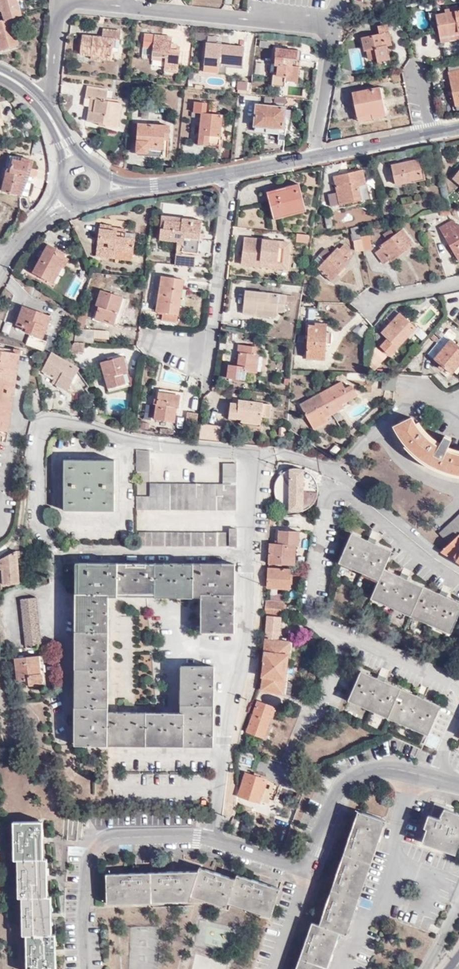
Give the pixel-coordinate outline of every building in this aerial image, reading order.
[(18,17),(15,4),(22,1),(21,0),(0,0),(0,14),(2,22),(8,20),(18,17)] [(448,38),(458,36),(458,14),(434,20),(438,39),(448,38)] [(0,23),(0,52),(15,47),(8,20),(2,22),(0,23)] [(376,65),(387,63),(385,45),(388,45),(385,26),(377,28),(378,36),(359,40),(361,52),(363,52),(365,63),(376,62),(376,65)] [(91,66),(110,67),(112,46),(119,46),(119,35),(100,33),(99,43),(79,41),(77,62),(91,63),(91,66)] [(167,40),(139,37),(137,50),(147,51),(146,60),(160,61),(159,73),(171,74),(174,53),(166,52),(167,40)] [(449,46),(448,38),(438,39),(440,48),(449,46)] [(238,71),(240,50),(202,46),(200,67),(238,71)] [(297,62),(297,54),(271,52),(270,68),(262,67),(261,75),(269,75),(268,88),(272,88),(280,89),(281,85),(285,85),(294,86),(295,70),(287,69),(288,62),(297,62)] [(458,107),(458,75),(447,77),(452,108),(458,107)] [(237,90),(248,90),(248,81),(237,81),(237,90)] [(81,101),(86,102),(101,103),(103,103),(103,92),(82,90),(81,101)] [(349,96),(354,120),(382,114),(377,91),(349,96)] [(284,108),(285,99),(274,99),(273,107),(284,108)] [(86,102),(81,101),(80,103),(87,104),(84,125),(98,127),(98,130),(112,132),(117,106),(101,103),(86,102)] [(282,124),(283,110),(255,107),(254,130),(267,131),(281,132),(282,124)] [(291,111),(283,110),(282,124),(290,124),(291,111)] [(195,147),(206,148),(207,139),(219,140),(221,118),(199,116),(195,147)] [(134,155),(146,156),(147,150),(160,151),(162,129),(137,126),(134,155)] [(281,132),(267,131),(266,139),(281,140),(281,132)] [(0,192),(0,194),(25,198),(29,180),(25,178),(28,160),(18,159),(18,164),(9,163),(8,172),(3,171),(0,192)] [(389,169),(392,188),(407,185),(407,182),(419,180),(416,163),(389,169)] [(450,181),(458,190),(458,171),(450,181)] [(334,197),(336,209),(366,203),(364,192),(358,193),(357,191),(362,190),(359,174),(331,179),(334,197)] [(262,196),(267,218),(295,212),(290,190),(262,196)] [(327,211),(336,209),(334,197),(326,198),(327,211)] [(319,214),(322,231),(328,229),(326,214),(319,214)] [(180,226),(179,222),(159,220),(157,231),(162,231),(162,224),(180,226)] [(199,225),(179,222),(180,226),(162,224),(162,231),(157,231),(156,242),(179,245),(178,255),(195,257),(199,225)] [(453,258),(458,256),(458,232),(457,227),(454,228),(451,222),(438,229),(453,258)] [(93,261),(109,264),(110,255),(122,257),(122,254),(127,255),(131,256),(132,244),(124,242),(124,235),(114,233),(113,236),(108,236),(108,231),(98,230),(93,261)] [(381,235),(387,243),(395,237),(388,230),(381,235)] [(360,249),(361,253),(371,249),(365,234),(355,237),(360,249)] [(395,237),(387,243),(378,248),(380,250),(372,255),(380,267),(411,248),(402,234),(395,237)] [(360,249),(355,237),(347,239),(352,252),(360,249)] [(308,248),(309,241),(301,239),(301,247),(308,248)] [(241,246),(238,263),(274,269),(274,272),(279,273),(281,253),(285,253),(285,247),(249,242),(248,246),(241,246)] [(314,272),(329,284),(347,263),(345,260),(350,255),(338,246),(330,253),(322,247),(311,262),(317,268),(314,272)] [(23,275),(47,287),(61,260),(43,251),(35,264),(31,261),(23,275)] [(110,255),(109,264),(125,266),(127,255),(122,254),(122,257),(110,255)] [(158,325),(173,327),(179,285),(160,282),(154,316),(159,316),(158,325)] [(91,325),(110,331),(119,303),(96,296),(91,312),(95,313),(91,325)] [(240,297),(238,319),(270,322),(271,316),(280,316),(281,302),(240,297)] [(16,309),(8,329),(34,339),(42,318),(16,309)] [(372,346),(384,358),(412,331),(394,314),(382,325),(386,330),(380,335),(373,336),(372,346)] [(96,329),(94,337),(108,340),(109,332),(96,329)] [(321,364),(323,329),(313,329),(312,332),(305,331),(305,340),(304,348),(304,349),(303,361),(303,363),(321,364)] [(89,344),(90,336),(72,335),(70,343),(89,344)] [(22,339),(20,345),(44,354),(46,354),(50,343),(41,339),(37,345),(22,339)] [(294,348),(304,348),(305,340),(294,339),(294,348)] [(429,361),(447,376),(458,362),(458,352),(446,341),(429,361)] [(291,361),(303,361),(304,349),(292,348),(291,361)] [(76,357),(78,349),(71,349),(65,356),(76,357)] [(366,357),(376,366),(382,359),(372,350),(366,357)] [(226,373),(224,386),(241,388),(243,380),(255,381),(257,361),(252,361),(253,352),(233,351),(233,360),(237,360),(236,373),(226,373)] [(10,354),(0,353),(0,430),(10,354)] [(0,430),(0,434),(4,435),(15,354),(10,354),(0,430)] [(75,371),(58,362),(48,356),(39,373),(50,379),(47,385),(64,392),(75,371)] [(97,368),(104,396),(122,391),(120,380),(126,378),(121,361),(97,368)] [(377,393),(390,394),(391,376),(378,375),(377,393)] [(336,387),(298,410),(309,434),(323,426),(321,423),(339,412),(338,409),(353,401),(347,391),(341,395),(336,387)] [(155,397),(151,423),(172,426),(174,411),(178,411),(179,400),(155,397)] [(234,409),(226,409),(225,424),(254,427),(255,422),(264,422),(264,409),(236,405),(234,409)] [(182,413),(181,428),(192,429),(193,414),(182,413)] [(296,417),(283,416),(283,428),(296,430),(296,417)] [(408,419),(389,431),(401,446),(399,450),(425,468),(458,482),(458,457),(443,450),(447,443),(441,437),(435,446),(425,439),(415,424),(412,425),(408,419)] [(222,428),(203,425),(199,443),(221,444),(222,428)] [(125,471),(144,472),(144,452),(126,452),(125,471)] [(53,510),(107,511),(108,460),(54,459),(53,510)] [(126,493),(126,508),(228,509),(228,463),(213,463),(212,483),(141,483),(140,493),(126,493)] [(277,509),(289,508),(289,515),(308,513),(304,471),(274,473),(277,509)] [(457,535),(458,533),(458,512),(433,536),(444,547),(457,535)] [(265,515),(263,528),(271,528),(271,516),(265,515)] [(129,543),(227,546),(227,528),(218,528),(218,533),(130,531),(129,543)] [(281,589),(284,573),(285,546),(293,546),(295,533),(274,532),(273,544),(264,543),(262,587),(281,589)] [(457,535),(444,547),(436,554),(458,565),(458,536),(457,535)] [(373,597),(452,629),(458,614),(458,603),(384,572),(390,553),(374,546),(368,544),(350,536),(340,561),(380,578),(379,582),(373,597)] [(0,556),(0,583),(12,583),(12,563),(11,553),(11,550),(0,556)] [(338,566),(379,582),(380,578),(340,561),(338,566)] [(69,746),(204,747),(205,668),(171,668),(170,712),(100,711),(101,595),(194,598),(194,634),(224,633),(224,565),(69,562),(69,746)] [(290,573),(284,573),(281,589),(289,588),(290,573)] [(452,629),(373,597),(371,602),(450,634),(452,629)] [(17,599),(19,648),(35,647),(32,598),(17,599)] [(258,692),(281,694),(282,683),(286,641),(273,640),(273,632),(276,632),(277,622),(280,622),(280,617),(278,617),(279,602),(266,601),(264,635),(258,692)] [(7,658),(8,684),(21,683),(22,687),(37,685),(36,656),(7,658)] [(361,676),(351,700),(428,734),(439,707),(361,676)] [(282,683),(281,694),(288,694),(289,684),(282,683)] [(428,734),(351,700),(349,705),(427,738),(428,734)] [(251,721),(249,725),(247,733),(262,738),(272,710),(258,704),(251,721)] [(239,775),(243,777),(244,772),(249,773),(253,760),(238,755),(239,775)] [(263,783),(243,777),(239,787),(242,788),(240,799),(256,804),(263,783)] [(451,856),(458,836),(458,821),(450,817),(451,814),(433,807),(419,842),(451,856)] [(382,823),(356,813),(315,930),(308,928),(294,968),(324,968),(335,937),(341,939),(382,823)] [(229,831),(245,836),(247,827),(232,823),(229,831)] [(23,968),(49,968),(50,938),(45,938),(45,901),(39,901),(39,863),(34,863),(33,825),(8,825),(8,863),(11,863),(12,900),(18,900),(19,937),(23,937),(23,968)] [(194,875),(103,878),(104,903),(186,900),(189,895),(225,907),(227,904),(268,918),(276,894),(235,879),(232,882),(197,870),(194,875)] [(206,928),(207,947),(227,946),(227,928),(206,928)] [(194,968),(220,968),(219,959),(193,961),(194,968)]
